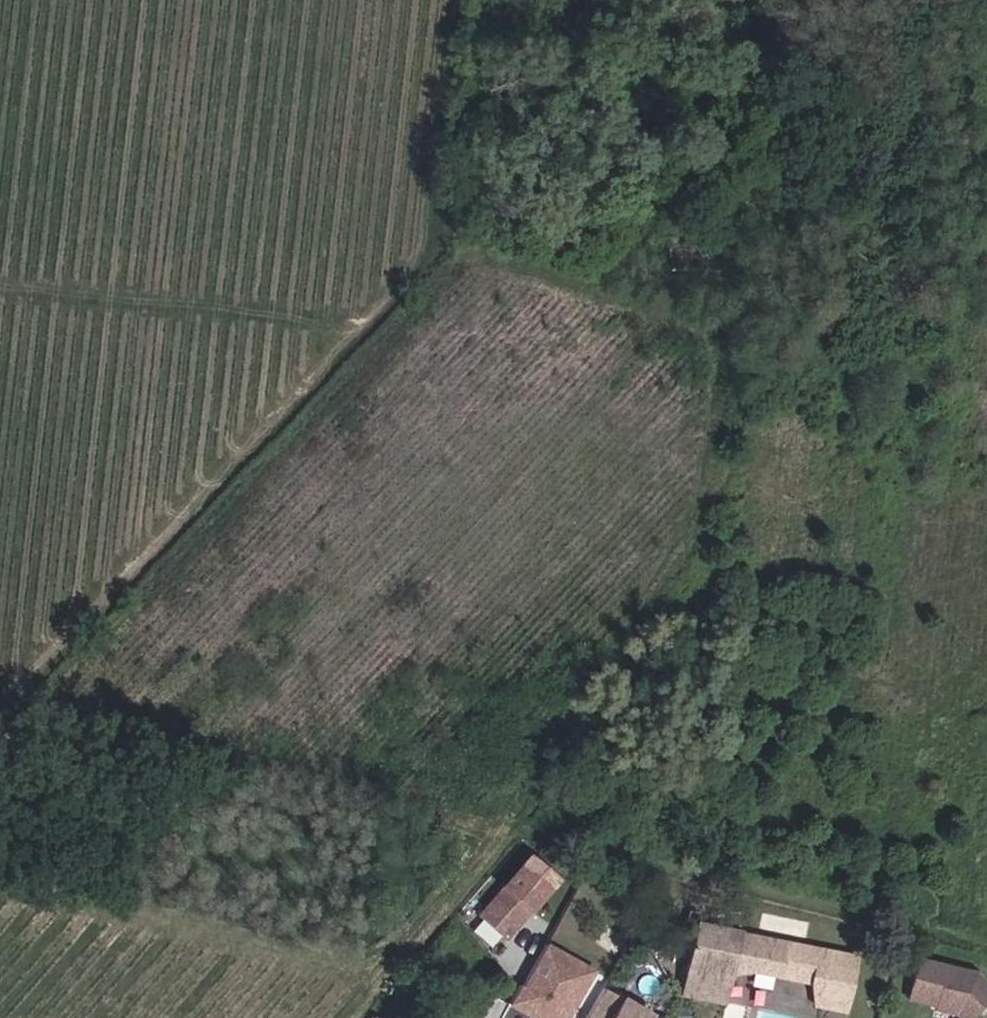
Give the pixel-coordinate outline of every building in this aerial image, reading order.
[(559,881),(532,859),(482,921),(509,943),(559,881)] [(841,1017),(846,1017),(854,964),(679,931),(674,959),(689,961),(684,991),(724,998),(727,983),(751,981),(811,990),(815,1013),(841,1017)] [(552,948),(523,1002),(537,1009),(547,989),(578,1005),(596,971),(552,948)] [(986,997),(986,983),(973,972),(915,961),(907,1001),(936,1006),(935,1010),(956,1013),(961,1017),(969,1017),(978,1007),(976,1005),(981,1000),(983,1002),(986,997)] [(656,1011),(605,983),(586,1017),(652,1017),(656,1011)] [(682,1005),(721,1012),(724,998),(684,991),(682,1005)]
